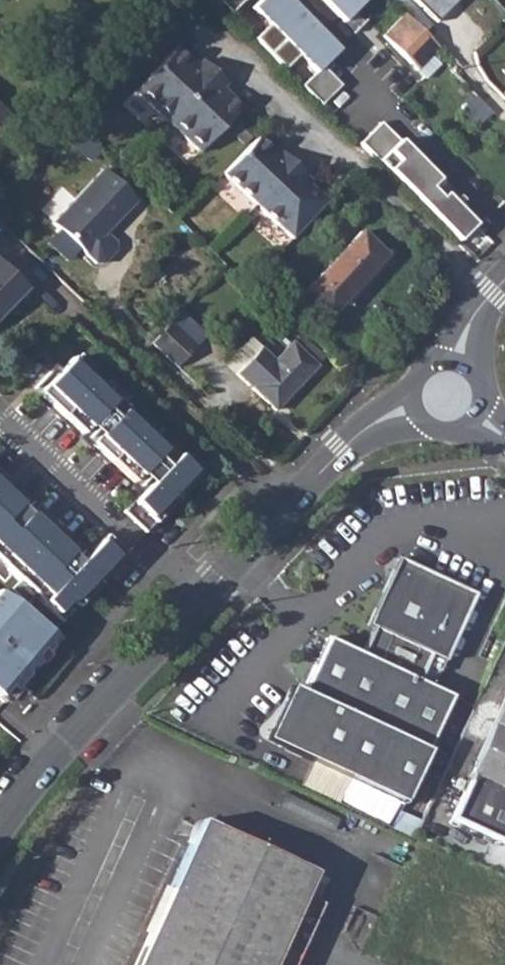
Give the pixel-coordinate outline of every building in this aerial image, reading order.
[(229,15),(244,0),(214,0),(229,15)] [(320,106),(340,86),(321,67),(337,51),(286,0),(261,0),(252,9),(269,26),(254,40),(284,70),(299,56),(315,72),(301,87),(305,91),(307,93),(320,106)] [(341,23),(365,0),(319,0),(341,23)] [(439,49),(403,13),(382,35),(418,70),(419,69),(433,54),(439,49)] [(176,48),(134,95),(199,155),(241,109),(226,94),(222,99),(217,95),(226,85),(201,62),(192,71),(188,67),(192,62),(176,48)] [(491,112),(477,98),(470,105),(484,119),(491,112)] [(412,198),(457,242),(474,225),(444,195),(440,199),(428,188),(435,181),(397,144),(399,143),(380,124),(359,144),(391,177),(412,198)] [(256,139),(222,175),(291,240),(325,204),(301,181),(305,177),(280,153),(276,157),(256,139)] [(105,233),(136,200),(103,170),(53,224),(95,264),(104,264),(116,251),(115,243),(105,233)] [(360,233),(302,296),(327,320),(386,256),(360,233)] [(25,289),(0,266),(0,315),(25,289)] [(168,325),(150,344),(177,368),(194,349),(168,325)] [(238,372),(233,382),(241,388),(249,388),(275,411),(315,368),(291,345),(274,363),(259,349),(238,372)] [(120,399),(73,355),(38,391),(83,433),(91,426),(100,434),(93,442),(134,480),(142,472),(154,484),(126,513),(147,532),(200,476),(178,454),(166,467),(158,459),(167,450),(123,409),(115,417),(109,411),(120,399)] [(123,554),(104,536),(82,559),(0,477),(0,561),(57,617),(123,554)] [(287,685),(263,739),(402,803),(452,695),(418,679),(430,653),(444,660),(474,592),(397,556),(366,624),(373,627),(361,653),(326,637),(301,692),(287,685)] [(0,592),(0,695),(53,637),(0,592)] [(451,820),(504,844),(504,699),(451,820)] [(303,896),(314,873),(199,820),(133,964),(272,964),(303,896)] [(323,897),(330,877),(317,872),(310,892),(323,897)]
